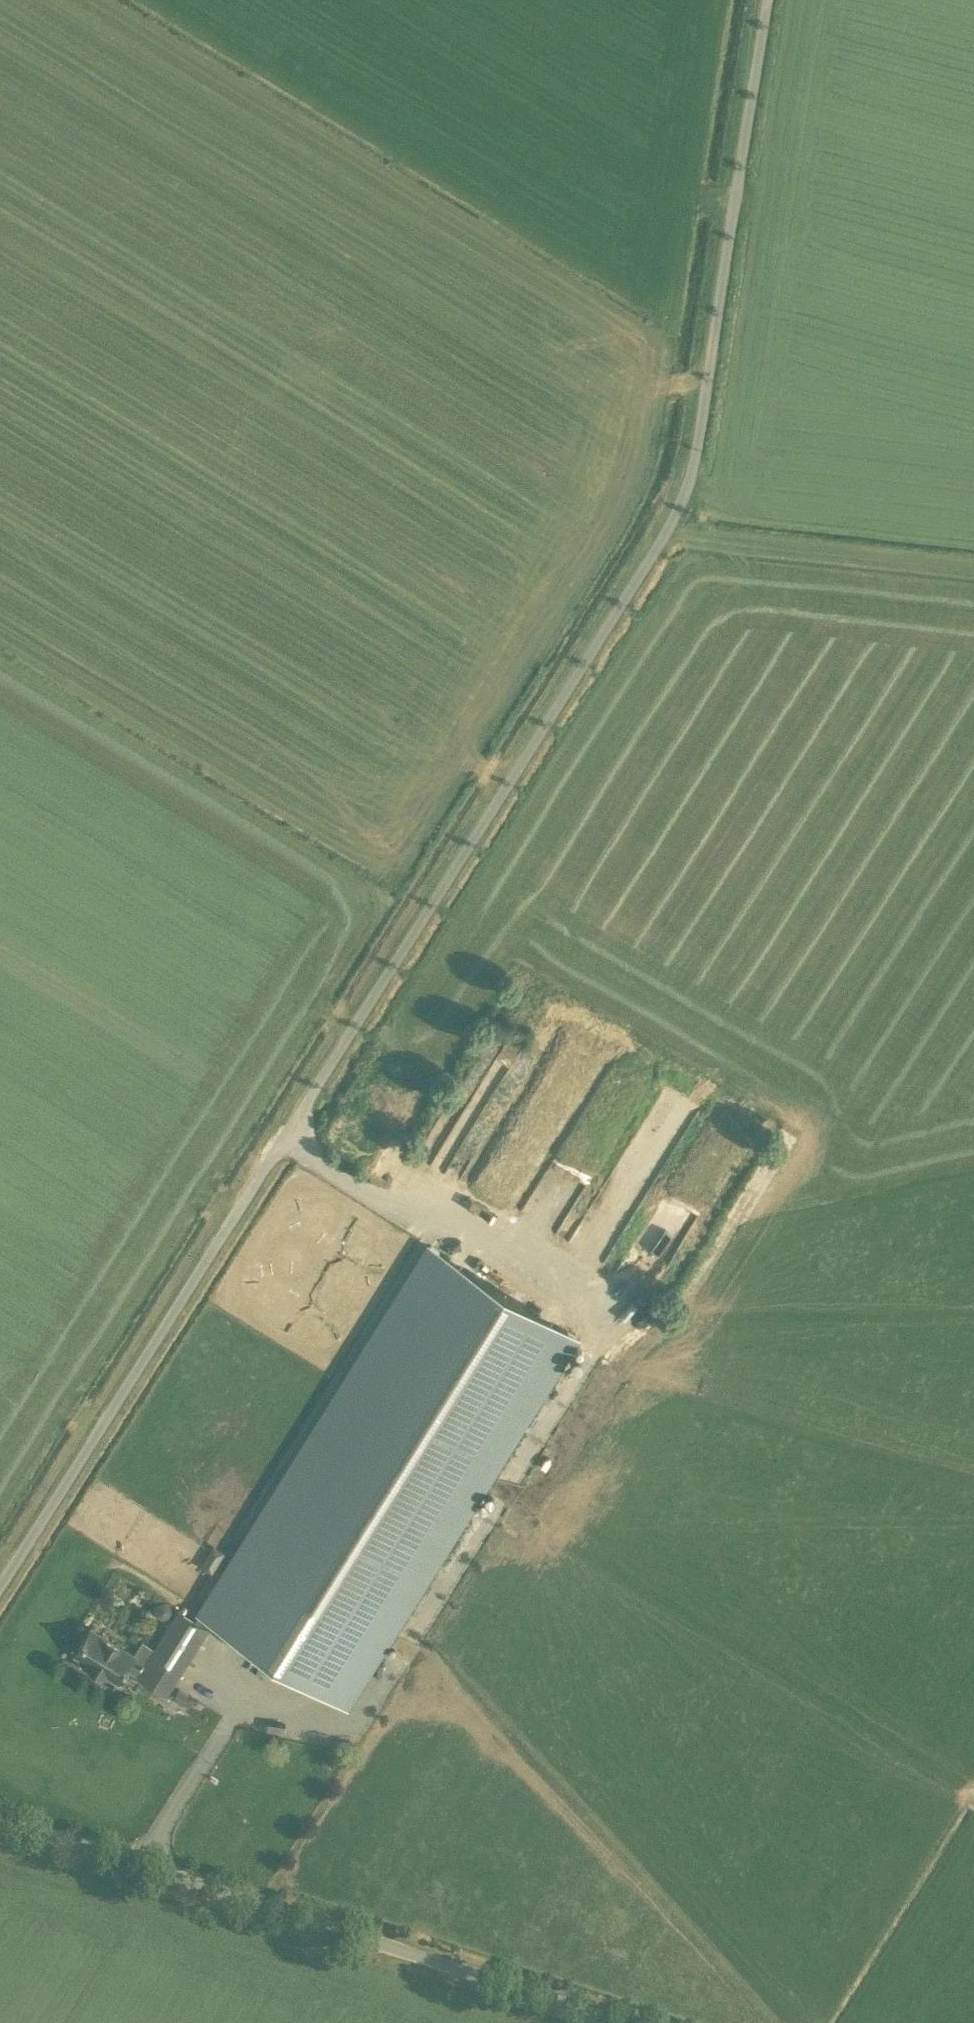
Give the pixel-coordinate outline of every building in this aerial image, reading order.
[(528,1165),(506,1154),(499,1168),(487,1162),(479,1178),(512,1195),(528,1165)] [(202,1614),(211,1620),(346,1704),(576,1335),(432,1246),(202,1614)] [(159,1656),(181,1670),(209,1626),(208,1625),(211,1620),(202,1614),(198,1621),(179,1609),(147,1661),(135,1653),(91,1626),(75,1652),(89,1661),(87,1663),(103,1673),(105,1671),(118,1679),(127,1666),(138,1674),(138,1675),(167,1693),(173,1683),(155,1673),(160,1666),(154,1663),(159,1656)] [(181,1700),(187,1692),(179,1687),(174,1696),(181,1700)]
